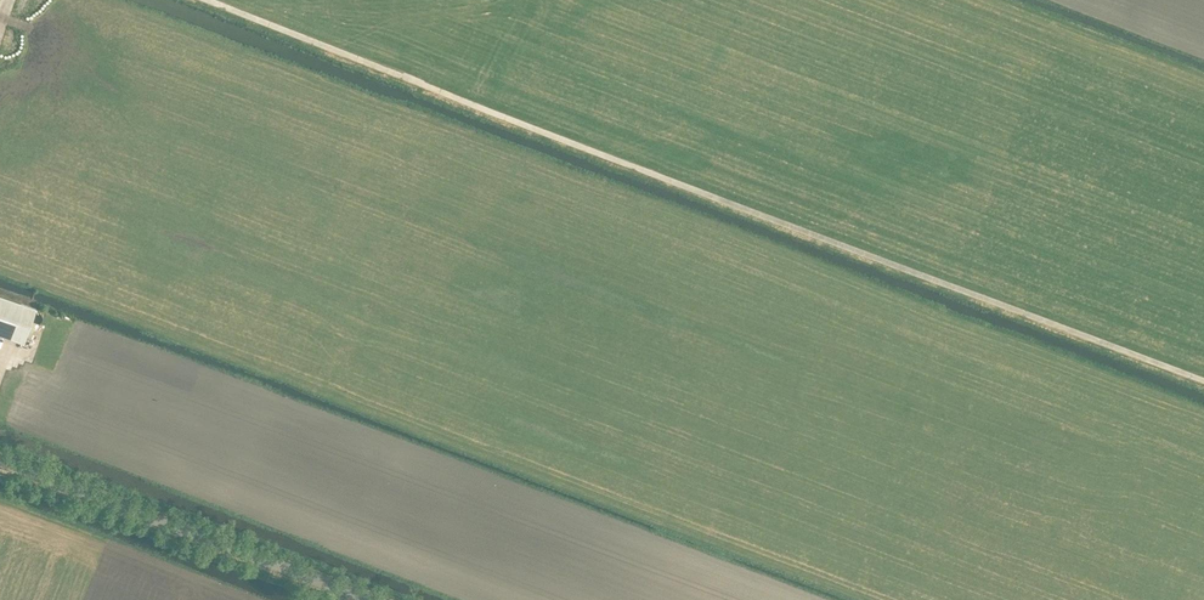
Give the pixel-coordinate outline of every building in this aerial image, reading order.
[(22,343),(34,308),(0,296),(0,335),(22,343)]
